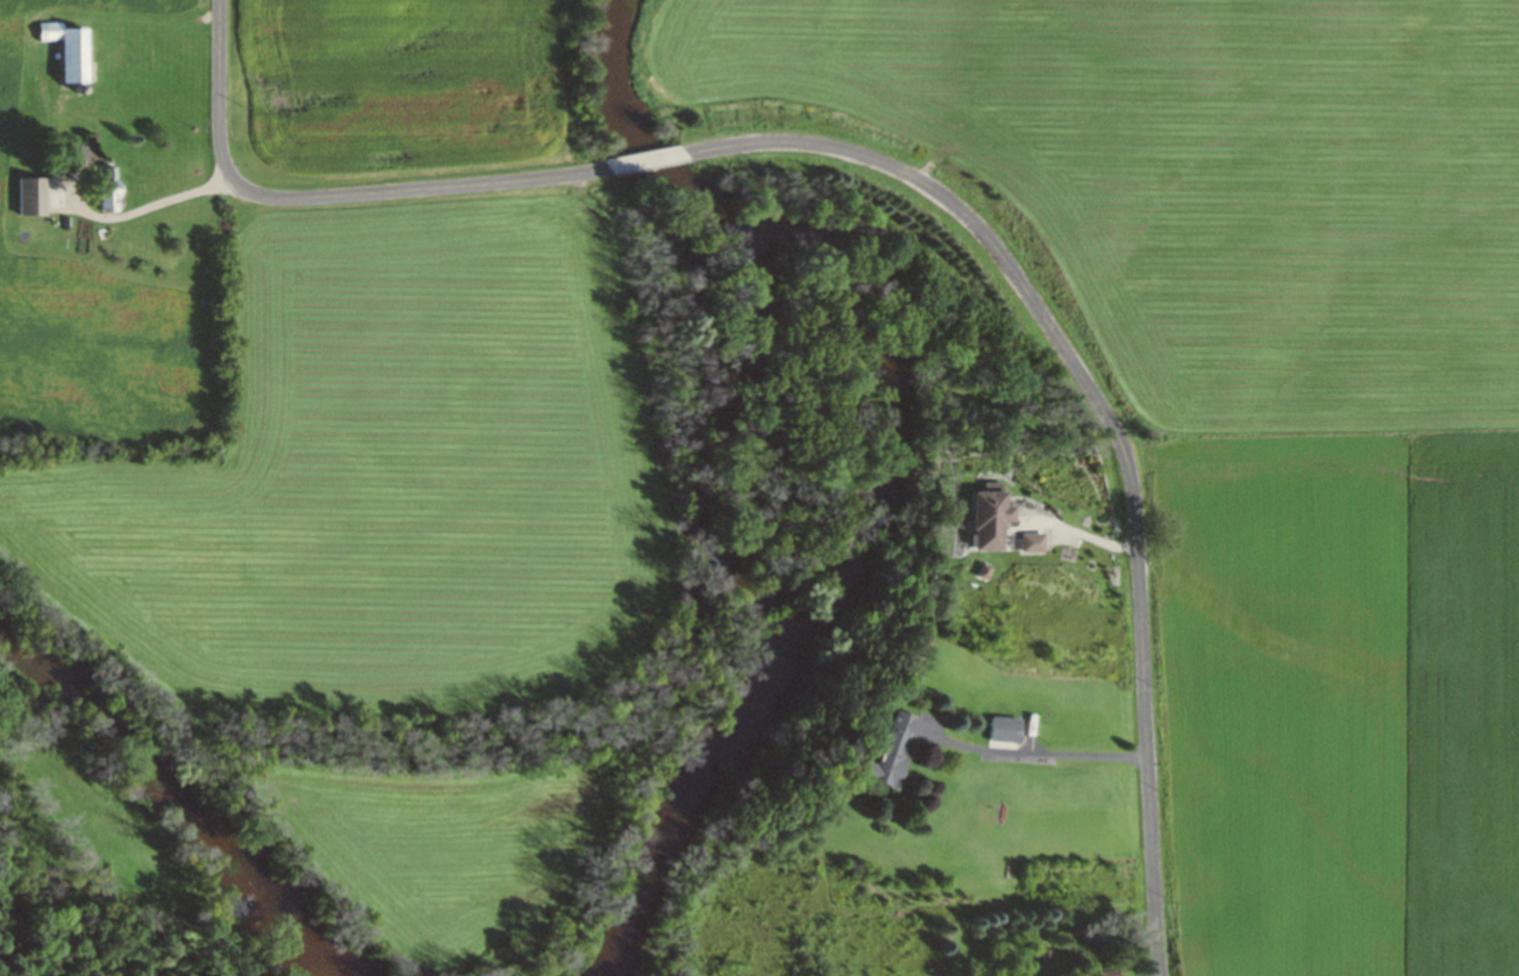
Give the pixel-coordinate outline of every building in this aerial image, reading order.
[(64,84),(89,83),(88,29),(62,29),(62,22),(38,23),(39,41),(63,40),(64,84)] [(99,213),(119,213),(119,168),(99,168),(99,213)] [(19,179),(19,216),(45,216),(45,179),(19,179)] [(974,490),(973,549),(1004,550),(1005,521),(1015,521),(1015,506),(1005,506),(1006,483),(984,483),(984,490),(974,490)] [(1021,532),(1021,553),(1046,553),(1046,532),(1021,532)] [(913,746),(908,744),(917,714),(896,708),(879,763),(865,759),(860,776),(899,788),(913,746)] [(1022,716),(990,716),(990,741),(1021,742),(1022,716)]
